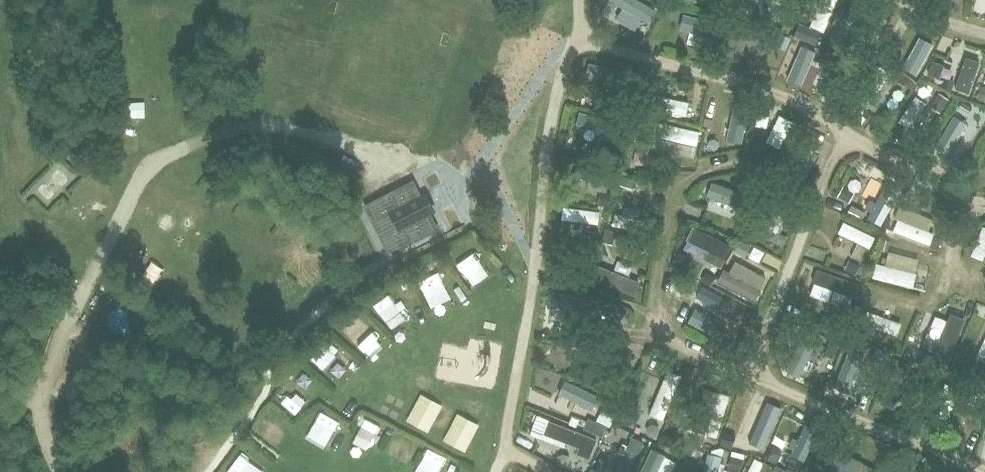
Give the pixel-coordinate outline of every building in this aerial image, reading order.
[(662,11),(667,1),(666,0),(638,0),(662,11)] [(694,17),(710,23),(714,11),(699,5),(694,17)] [(934,67),(948,38),(934,32),(921,60),(934,67)] [(984,77),(984,45),(984,44),(974,73),(984,77)] [(969,50),(966,68),(975,69),(978,51),(969,50)] [(870,93),(879,102),(904,74),(895,65),(870,93)] [(914,116),(924,123),(940,97),(930,90),(914,116)] [(675,107),(694,107),(694,94),(675,94),(675,107)] [(966,110),(952,140),(964,146),(979,116),(966,110)] [(752,132),(753,113),(738,112),(737,131),(752,132)] [(677,119),(675,135),(713,140),(715,124),(677,119)] [(64,176),(75,170),(67,157),(57,162),(64,176)] [(736,206),(739,198),(747,202),(753,185),(734,178),(725,202),(736,206)] [(403,248),(437,231),(424,204),(412,181),(364,205),(389,255),(403,248)] [(893,187),(880,212),(895,219),(908,195),(893,187)] [(945,240),(950,227),(911,213),(906,226),(945,240)] [(857,217),(852,228),(885,242),(890,230),(857,217)] [(740,250),(745,238),(710,222),(705,233),(740,250)] [(901,260),(925,264),(927,254),(903,249),(901,260)] [(769,295),(781,274),(748,254),(735,276),(769,295)] [(889,261),(888,274),(929,278),(930,265),(889,261)] [(618,276),(647,289),(652,276),(624,263),(618,276)] [(446,294),(471,281),(464,267),(438,279),(446,294)] [(393,300),(403,317),(419,307),(408,290),(393,300)] [(601,306),(603,294),(575,290),(574,301),(601,306)] [(882,306),(878,317),(911,327),(914,316),(882,306)] [(372,340),(382,332),(365,313),(356,322),(372,340)] [(955,317),(953,328),(971,330),(973,319),(955,317)] [(719,428),(731,432),(745,391),(732,387),(719,428)] [(441,405),(421,394),(407,421),(427,431),(441,405)] [(766,440),(779,444),(792,404),(775,398),(768,418),(773,420),(766,440)] [(478,424),(458,414),(444,441),(463,451),(478,424)] [(575,453),(589,458),(597,438),(548,418),(542,433),(555,438),(578,447),(575,453)] [(819,422),(805,449),(818,456),(832,428),(819,422)] [(837,452),(837,453),(826,448),(821,459),(831,464),(828,471),(857,471),(861,463),(837,452)] [(752,466),(740,464),(738,471),(751,471),(752,466)]
